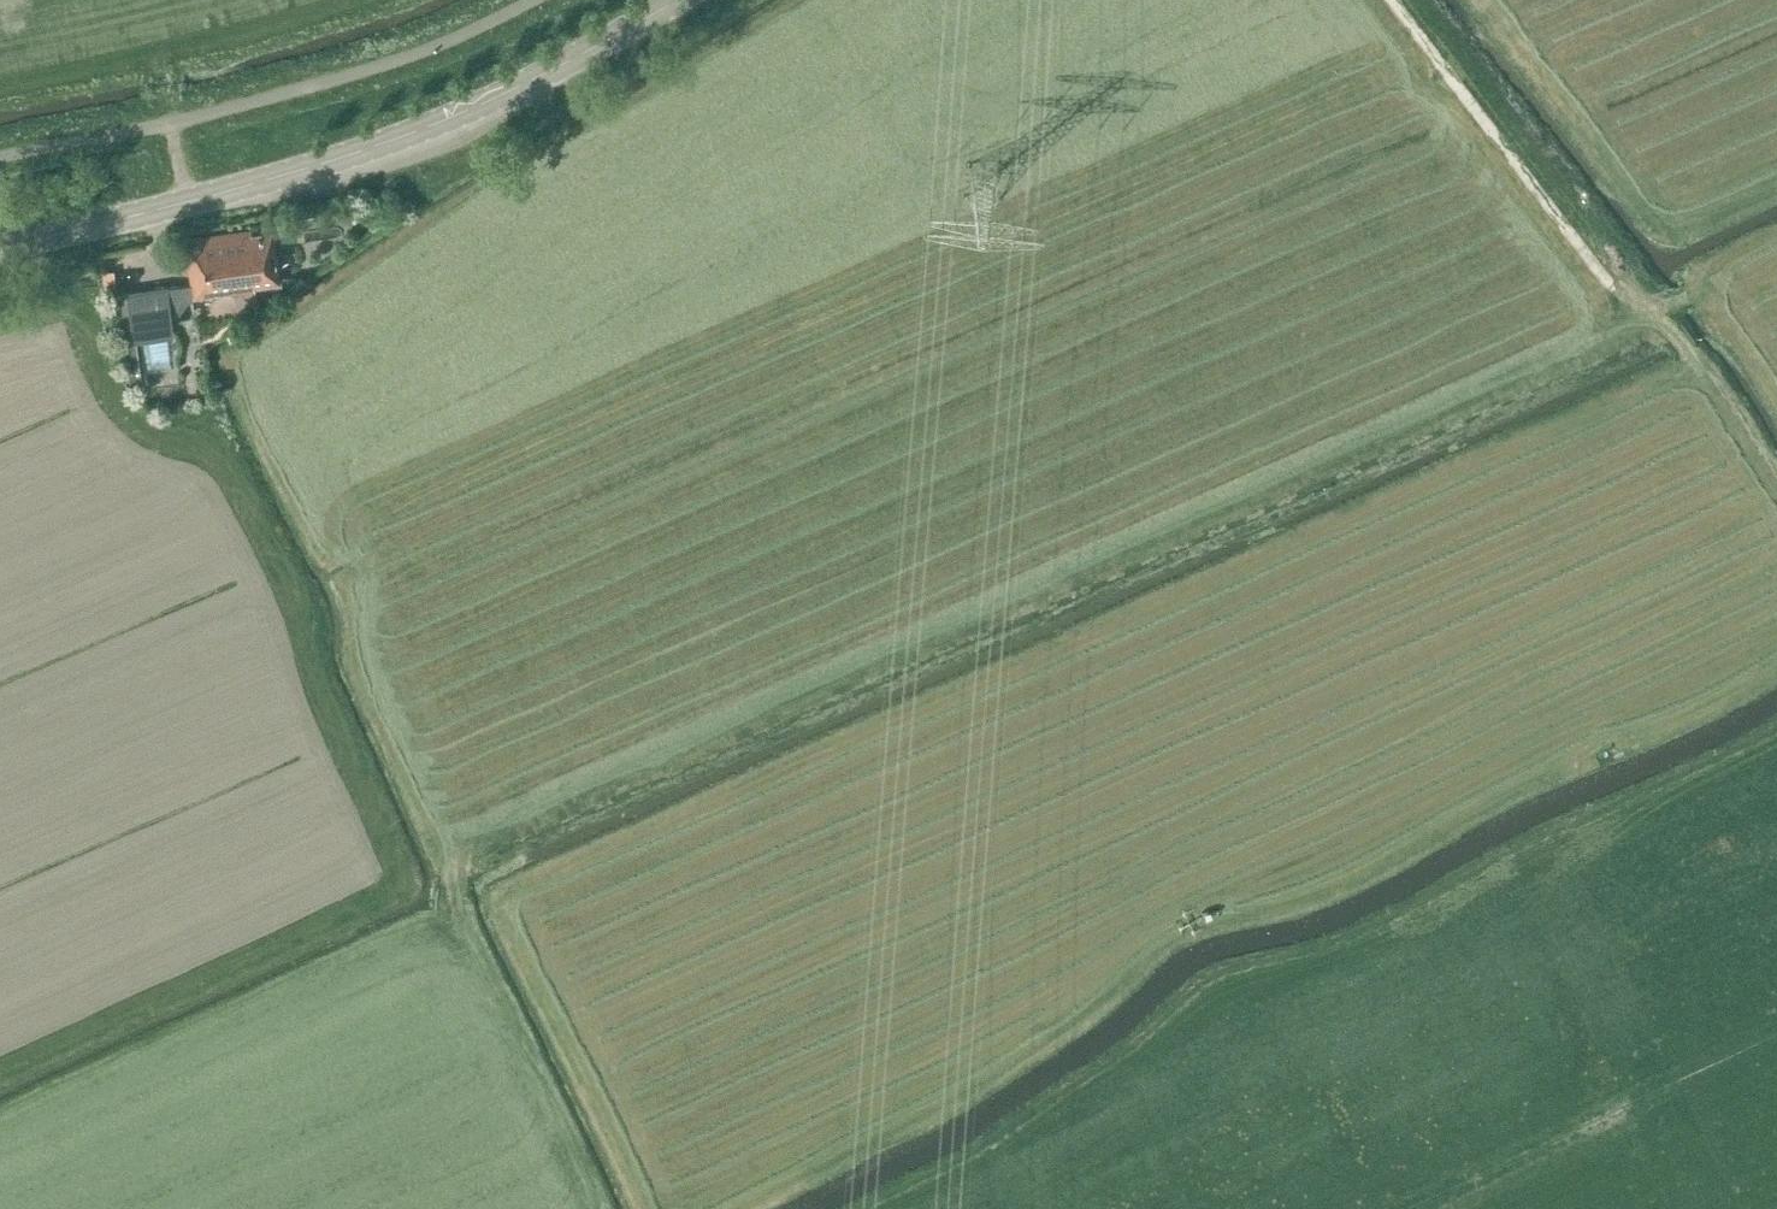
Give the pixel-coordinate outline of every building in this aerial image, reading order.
[(174,329),(180,328),(178,315),(193,295),(194,299),(256,290),(255,285),(281,282),(274,232),(253,235),(252,230),(188,240),(190,259),(188,259),(192,284),(168,287),(167,285),(127,290),(127,292),(118,294),(115,270),(103,272),(107,297),(118,295),(130,382),(142,380),(136,338),(174,332),(174,329)]
